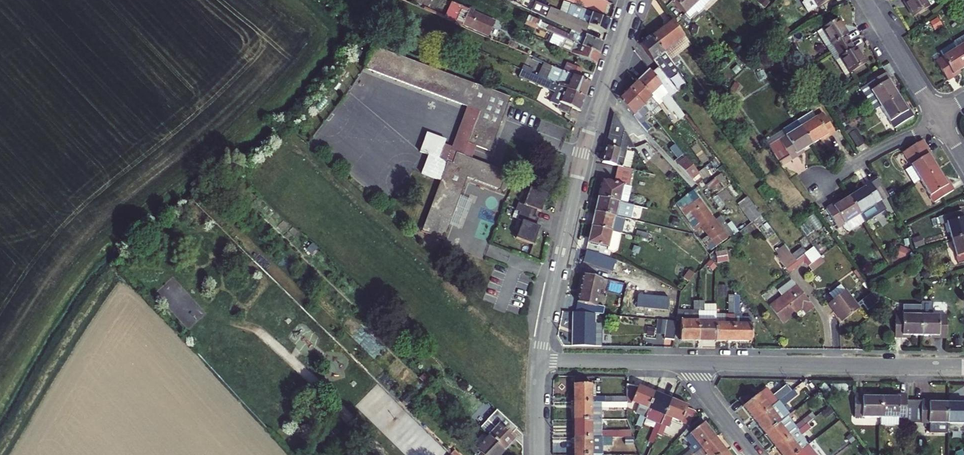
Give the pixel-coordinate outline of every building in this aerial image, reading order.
[(443,0),(404,0),(439,12),(443,0)] [(607,16),(613,1),(609,0),(565,0),(607,16)] [(700,6),(696,2),(694,0),(673,0),(672,1),(690,20),(696,14),(694,11),(700,6)] [(803,4),(801,5),(807,14),(816,9),(832,0),(800,0),(803,4)] [(904,6),(901,7),(912,23),(928,13),(920,0),(900,0),(904,6)] [(570,9),(562,5),(556,17),(560,19),(565,21),(570,9)] [(451,7),(444,24),(461,31),(461,30),(487,42),(494,26),(451,7)] [(556,17),(544,11),(534,7),(530,17),(583,40),(587,31),(565,21),(560,19),(556,17)] [(570,9),(565,21),(587,31),(606,40),(610,28),(592,20),(593,17),(570,9)] [(836,20),(820,30),(830,46),(824,49),(828,56),(847,44),(843,37),(845,36),(836,20)] [(528,21),(525,27),(537,32),(539,27),(528,21)] [(671,21),(652,36),(665,53),(684,39),(671,21)] [(830,46),(820,30),(814,33),(824,49),(830,46)] [(600,61),(603,50),(585,42),(583,47),(549,31),(546,36),(559,42),(600,61)] [(687,92),(692,88),(674,65),(668,56),(665,53),(652,36),(641,44),(661,72),(655,76),(669,95),(671,98),(678,93),(666,76),(671,72),(687,92)] [(559,42),(555,52),(596,71),(600,61),(559,42)] [(852,51),(847,44),(828,56),(833,64),(839,61),(847,75),(863,66),(854,50),(852,51)] [(959,55),(963,64),(963,45),(955,50),(959,55)] [(510,96),(371,47),(363,68),(467,106),(479,110),(468,143),(476,145),(491,151),(510,96)] [(963,76),(963,64),(959,55),(955,50),(942,58),(945,64),(937,69),(948,89),(959,82),(957,81),(963,76)] [(673,52),(668,56),(674,65),(680,61),(673,52)] [(839,61),(833,64),(842,78),(847,75),(839,61)] [(563,77),(578,83),(581,75),(567,69),(563,77)] [(540,83),(542,79),(523,71),(522,75),(540,83)] [(656,104),(657,105),(669,95),(655,76),(652,72),(639,83),(656,104)] [(542,79),(540,83),(586,103),(590,89),(578,83),(563,77),(557,74),(553,84),(542,79)] [(861,90),(874,112),(881,108),(899,97),(892,86),(894,85),(887,74),(861,90)] [(586,103),(540,83),(522,75),(520,80),(554,95),(549,108),(556,111),(555,114),(569,121),(572,114),(580,118),(586,103)] [(639,83),(630,91),(641,102),(651,113),(659,107),(657,105),(656,104),(639,83)] [(619,100),(647,131),(658,122),(651,113),(641,102),(630,91),(629,90),(619,100)] [(702,90),(697,95),(700,99),(705,94),(702,90)] [(906,110),(899,97),(881,108),(894,131),(914,119),(908,109),(906,110)] [(479,110),(467,106),(452,147),(444,144),(439,158),(451,163),(455,152),(472,158),(476,145),(468,143),(479,110)] [(798,122),(802,128),(824,115),(820,108),(798,122)] [(637,149),(614,115),(612,122),(603,164),(619,167),(633,170),(637,149)] [(824,115),(802,128),(813,146),(824,139),(826,142),(836,135),(824,115)] [(766,141),(770,148),(802,128),(798,122),(766,141)] [(862,143),(851,126),(845,130),(855,147),(862,143)] [(802,128),(770,148),(782,168),(803,156),(801,154),(813,146),(802,128)] [(446,139),(427,132),(420,151),(428,154),(420,175),(441,183),(423,232),(445,240),(468,178),(500,190),(506,172),(472,158),(455,152),(451,163),(439,158),(444,144),(446,139)] [(922,142),(903,153),(911,168),(904,172),(913,186),(919,182),(937,172),(930,160),(932,159),(922,142)] [(686,160),(679,166),(680,167),(693,182),(698,177),(698,176),(686,160)] [(604,182),(600,200),(619,203),(622,186),(631,188),(634,170),(633,170),(619,167),(616,185),(604,182)] [(706,170),(698,176),(698,177),(703,182),(711,176),(706,170)] [(944,183),(937,172),(919,182),(933,204),(953,193),(946,182),(944,183)] [(850,198),(861,215),(889,199),(877,179),(861,188),(862,190),(850,198)] [(627,205),(631,188),(622,186),(619,203),(627,205)] [(695,228),(711,218),(692,193),(677,204),(695,228)] [(518,208),(515,216),(519,218),(534,223),(537,216),(541,218),(547,200),(530,194),(524,210),(518,208)] [(861,215),(850,198),(838,205),(837,203),(826,209),(838,229),(861,215)] [(600,200),(597,214),(623,220),(629,221),(632,206),(627,205),(619,203),(600,200)] [(951,240),(963,237),(963,218),(962,219),(960,211),(939,217),(941,225),(946,223),(951,240)] [(623,220),(597,214),(594,228),(615,232),(620,234),(623,220)] [(519,218),(516,225),(522,227),(516,244),(533,250),(540,233),(535,232),(538,225),(534,223),(519,218)] [(726,237),(711,218),(695,228),(695,229),(697,231),(703,227),(709,236),(703,241),(711,252),(730,238),(727,235),(726,237)] [(589,252),(612,260),(613,253),(617,254),(620,252),(624,234),(620,234),(615,232),(594,228),(589,252)] [(637,237),(650,240),(652,233),(638,231),(637,237)] [(951,240),(958,264),(963,263),(963,237),(951,240)] [(815,249),(797,262),(800,266),(805,262),(810,268),(822,259),(815,249)] [(717,266),(729,262),(725,251),(713,255),(717,266)] [(799,266),(788,252),(778,259),(790,274),(799,266)] [(696,276),(691,272),(683,281),(688,285),(696,276)] [(595,308),(596,308),(600,292),(603,281),(586,276),(576,313),(593,315),(595,308)] [(600,292),(608,293),(651,313),(656,304),(656,303),(615,285),(603,281),(600,292)] [(792,281),(777,292),(783,298),(771,308),(784,325),(803,310),(807,315),(814,310),(792,281)] [(834,302),(830,305),(838,315),(843,323),(861,310),(857,304),(847,292),(846,293),(841,287),(830,296),(834,302)] [(735,315),(734,325),(733,345),(751,346),(751,330),(749,330),(749,323),(741,322),(741,319),(739,319),(740,296),(736,290),(735,303),(735,315)] [(860,302),(867,315),(877,309),(870,296),(860,302)] [(662,307),(656,304),(651,313),(650,315),(657,318),(662,307)] [(685,315),(698,315),(698,313),(694,313),(694,312),(679,311),(677,322),(680,322),(684,323),(685,315)] [(584,347),(598,348),(602,316),(593,315),(576,313),(574,313),(570,346),(584,347)] [(679,342),(697,343),(698,322),(698,315),(685,315),(684,323),(680,322),(679,342)] [(920,315),(894,315),(894,338),(907,338),(907,336),(920,336),(920,315)] [(947,316),(920,315),(920,336),(934,336),(934,339),(946,339),(947,316)] [(666,323),(659,322),(657,335),(665,336),(666,323)] [(717,323),(698,322),(697,343),(715,344),(717,324),(717,323)] [(677,324),(668,323),(665,341),(674,342),(677,324)] [(734,325),(717,324),(715,344),(733,345),(734,325)] [(573,402),(592,402),(592,396),(591,383),(573,383),(573,402)] [(637,387),(631,401),(639,404),(648,408),(655,391),(638,384),(637,387)] [(631,403),(631,401),(637,387),(626,385),(626,396),(626,402),(626,403),(631,403)] [(760,393),(770,406),(777,401),(767,387),(760,393)] [(743,404),(756,395),(751,388),(738,398),(743,404)] [(793,389),(778,400),(783,406),(797,395),(793,389)] [(648,408),(665,415),(672,398),(655,391),(648,408)] [(754,419),(770,406),(760,393),(759,392),(756,395),(743,404),(754,419)] [(855,417),(880,417),(881,396),(867,396),(867,394),(855,394),(855,417)] [(905,422),(914,422),(914,399),(906,399),(906,394),(894,394),(894,396),(881,396),(880,417),(898,417),(905,418),(905,422)] [(665,415),(672,418),(681,422),(687,408),(688,404),(672,398),(665,415)] [(933,399),(914,399),(914,422),(929,423),(947,423),(948,402),(933,401),(933,399)] [(777,401),(770,406),(782,420),(788,416),(790,414),(783,406),(778,400),(777,401)] [(948,402),(947,423),(963,423),(963,400),(962,400),(962,402),(948,402)] [(592,420),(592,402),(573,402),(573,420),(592,420)] [(602,408),(602,402),(592,402),(592,420),(602,420),(602,408)] [(635,413),(640,415),(644,417),(648,408),(639,404),(635,413)] [(780,422),(782,420),(770,406),(754,419),(765,433),(780,422)] [(822,413),(826,418),(834,412),(830,407),(822,413)] [(661,424),(665,415),(648,408),(644,417),(656,422),(648,442),(653,444),(657,434),(661,424)] [(687,408),(681,422),(689,425),(695,411),(687,408)] [(795,425),(799,430),(807,424),(815,417),(812,412),(795,425)] [(485,445),(496,454),(503,454),(513,444),(508,439),(513,435),(492,415),(482,424),(492,434),(483,443),(485,445)] [(644,417),(640,415),(634,429),(639,431),(644,417)] [(665,415),(661,424),(657,434),(662,436),(666,426),(668,427),(672,418),(665,415)] [(798,431),(799,430),(795,425),(788,416),(782,420),(780,422),(791,436),(798,431)] [(690,425),(694,430),(704,422),(700,417),(690,425)] [(898,425),(898,417),(880,417),(880,425),(898,425)] [(592,437),(592,420),(573,420),(573,437),(592,437)] [(592,437),(602,437),(602,430),(602,420),(592,420),(592,437)] [(690,433),(701,448),(716,436),(704,421),(704,422),(694,430),(692,431),(690,433)] [(777,447),(791,436),(780,422),(765,433),(777,447)] [(947,433),(947,423),(929,423),(929,433),(947,433)] [(799,430),(798,431),(801,435),(810,428),(807,424),(799,430)] [(683,433),(685,437),(690,433),(692,431),(689,426),(683,433)] [(801,435),(798,431),(791,436),(801,450),(808,444),(801,435)] [(688,447),(690,449),(693,454),(701,448),(690,433),(685,437),(691,445),(688,447)] [(851,443),(855,440),(851,434),(846,438),(851,443)] [(707,454),(721,454),(727,450),(716,436),(701,448),(707,454)] [(801,450),(791,436),(777,447),(783,454),(794,454),(801,450)] [(592,454),(592,437),(573,437),(573,454),(592,454)] [(602,446),(602,437),(592,437),(592,454),(601,454),(602,454),(602,446)] [(612,437),(602,437),(602,446),(612,445),(612,437)] [(801,450),(806,454),(816,454),(808,444),(801,450)] [(485,445),(474,454),(496,454),(485,445)]
